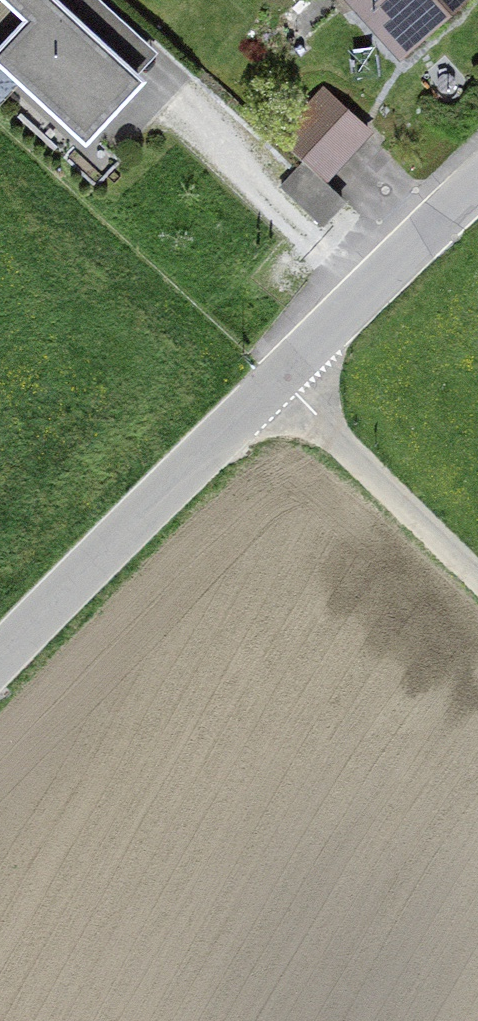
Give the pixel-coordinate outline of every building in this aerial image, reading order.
[(31,18),(0,52),(0,57),(86,136),(138,80),(61,9),(70,0),(12,0),(31,18)] [(399,31),(434,0),(371,0),(399,31)] [(283,136),(327,176),(368,132),(323,92),(283,136)] [(303,163),(281,186),(320,222),(342,199),(303,163)]
